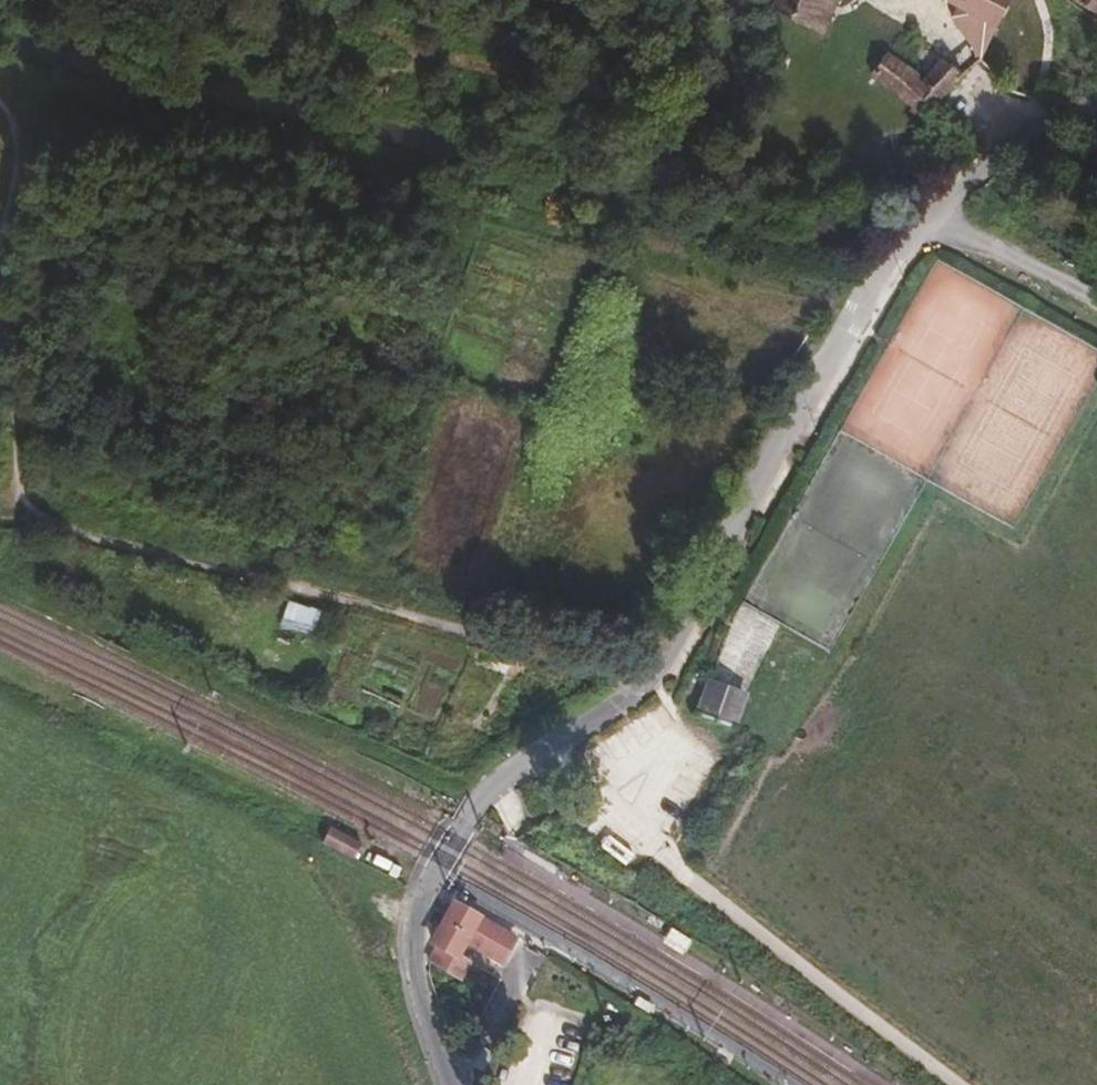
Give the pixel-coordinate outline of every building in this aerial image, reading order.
[(766,17),(818,39),(832,0),(772,0),(766,17)] [(977,62),(1005,0),(921,0),(918,6),(944,22),(971,67),(977,62)] [(1096,13),(1096,0),(1068,0),(1096,13)] [(916,119),(928,107),(959,78),(939,59),(917,78),(885,55),(865,79),(914,118),(916,119)] [(708,675),(743,693),(778,624),(742,606),(708,675)] [(309,638),(317,615),(301,610),(292,632),(309,638)] [(743,699),(707,686),(695,717),(731,729),(743,699)] [(364,845),(332,828),(323,843),(356,861),(364,845)] [(516,936),(449,897),(424,940),(443,951),(455,958),(457,954),(465,941),(501,962),(516,936)] [(455,958),(443,951),(434,966),(461,980),(471,962),(457,954),(455,958)]
